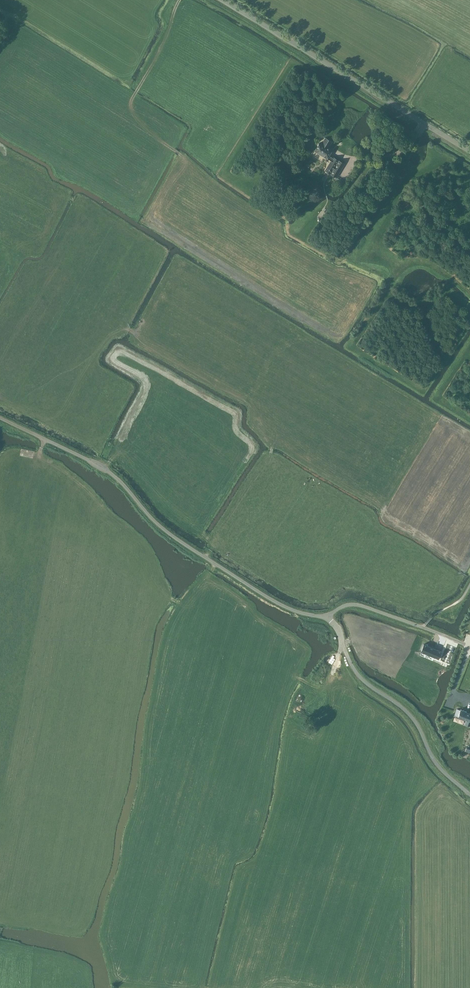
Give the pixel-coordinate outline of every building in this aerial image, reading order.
[(333,149),(330,147),(333,142),(326,137),(322,144),(320,142),(314,151),(316,153),(317,153),(325,158),(327,159),(328,159),(331,161),(325,171),(336,177),(344,164),(334,157),(333,158),(330,156),(333,149)] [(426,639),(425,641),(424,644),(423,647),(429,649),(430,647),(433,642),(426,639)] [(450,655),(432,648),(429,655),(447,662),(450,655)] [(455,715),(458,716),(467,720),(465,724),(469,726),(469,712),(469,713),(466,712),(467,711),(461,709),(461,710),(460,710),(457,709),(455,715)]
